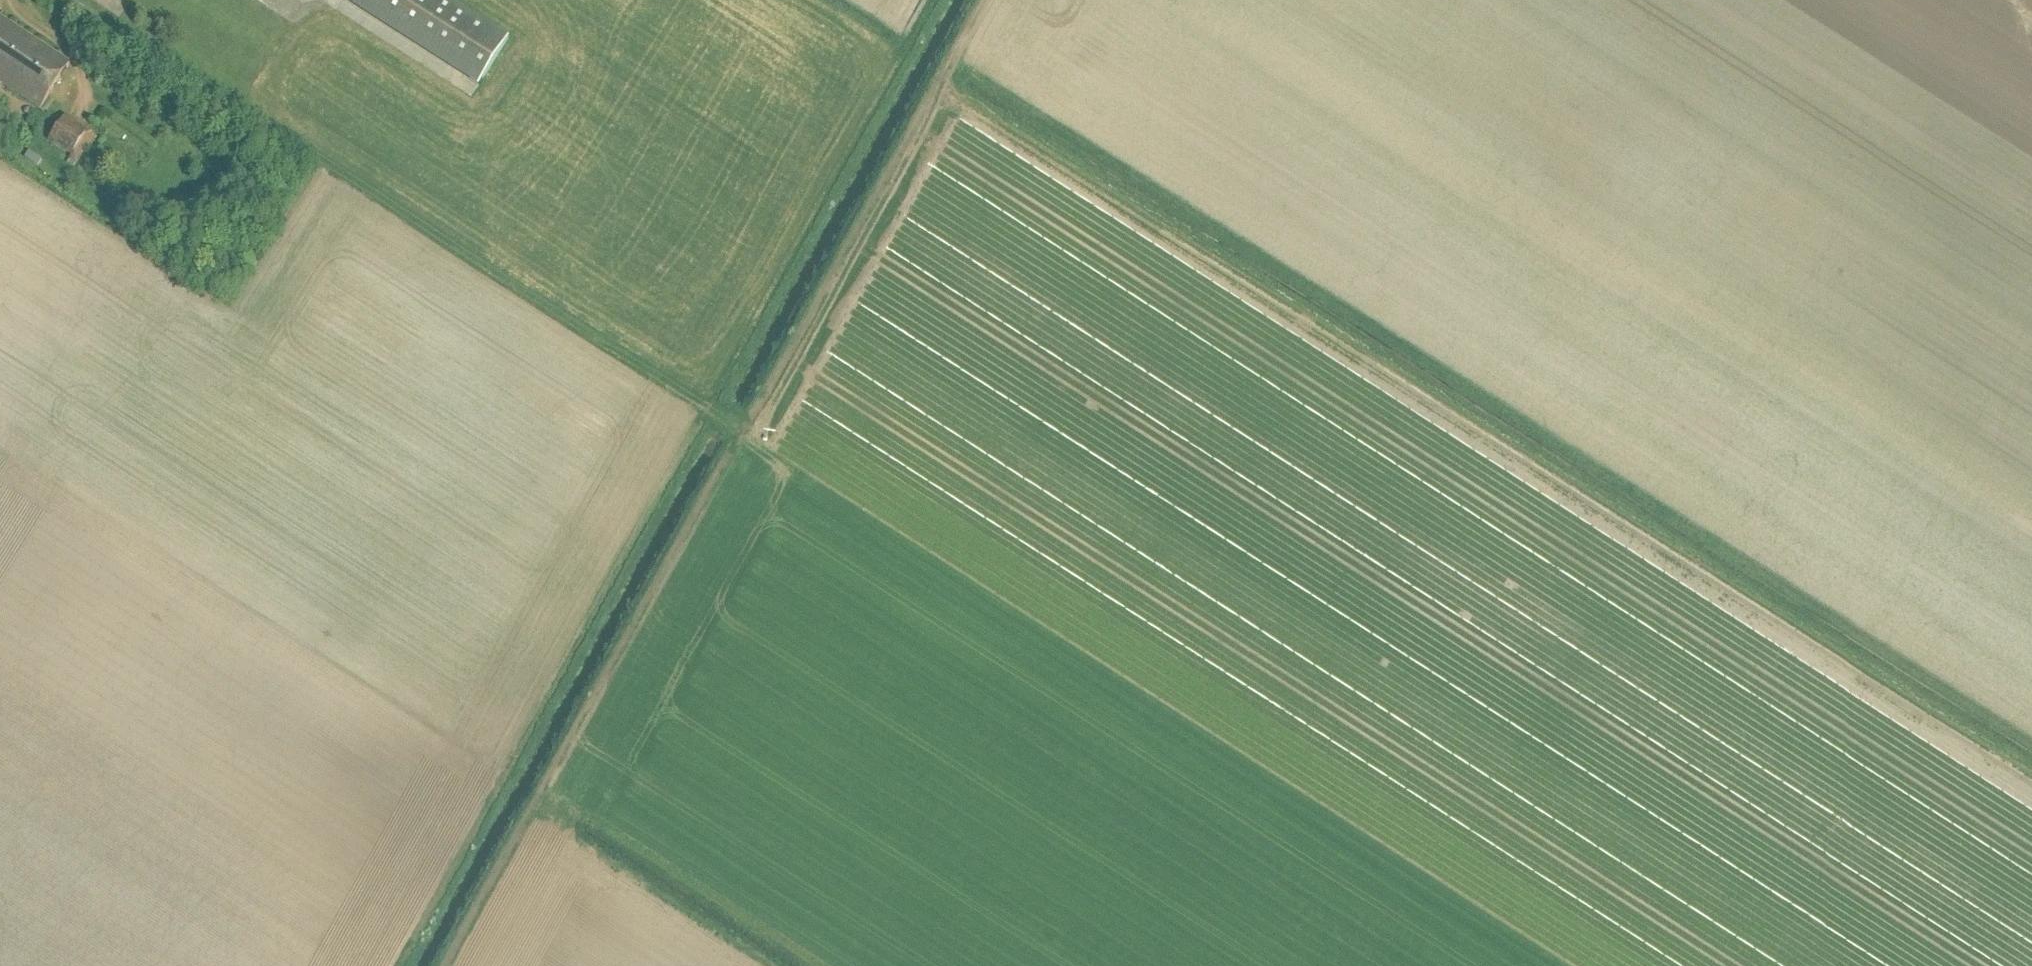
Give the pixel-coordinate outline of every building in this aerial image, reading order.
[(443,0),(337,0),(478,89),(508,42),(443,0)] [(40,108),(68,65),(0,20),(0,82),(40,108)] [(0,115),(0,138),(4,141),(15,126),(0,115)] [(73,158),(89,133),(65,117),(49,142),(73,158)]
